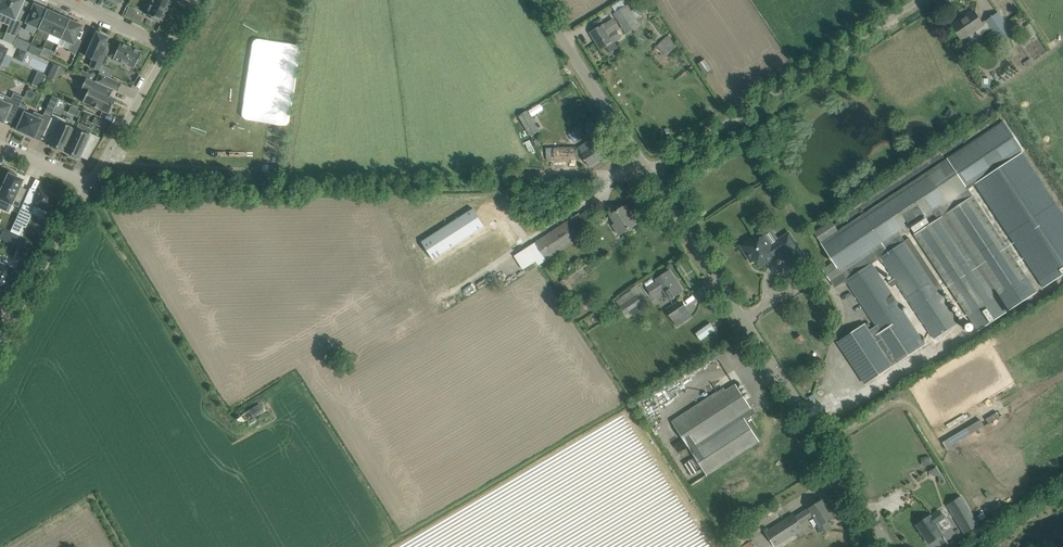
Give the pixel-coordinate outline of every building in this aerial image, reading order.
[(0,8),(0,12),(6,14),(2,23),(9,26),(2,40),(12,45),(26,14),(18,10),(23,0),(4,0),(0,8)] [(146,14),(152,17),(151,20),(160,24),(161,21),(162,22),(172,0),(152,0),(146,14)] [(37,6),(35,5),(27,24),(38,29),(46,10),(42,8),(43,6),(38,4),(37,6)] [(628,5),(614,14),(626,33),(640,25),(628,5)] [(128,8),(124,17),(139,24),(143,15),(128,8)] [(49,34),(58,15),(47,10),(47,9),(47,10),(46,10),(38,29),(49,34)] [(984,25),(980,20),(974,11),(953,26),(962,40),(984,25)] [(1014,36),(1005,22),(999,13),(986,21),(1002,44),(1014,36)] [(65,16),(60,14),(60,16),(58,15),(49,34),(60,39),(61,39),(69,20),(70,20),(69,19),(69,20),(64,18),(65,16)] [(600,27),(591,32),(601,50),(611,44),(615,42),(621,38),(620,36),(617,32),(620,30),(614,19),(604,25),(600,27)] [(75,38),(81,25),(69,20),(61,39),(65,41),(62,47),(69,50),(68,52),(76,55),(82,41),(75,38)] [(108,38),(96,32),(93,39),(91,39),(87,48),(89,49),(85,56),(93,59),(90,66),(100,70),(99,71),(100,72),(107,56),(112,46),(106,43),(108,38)] [(670,33),(658,43),(668,54),(679,43),(670,33)] [(5,53),(13,57),(12,58),(22,63),(27,51),(12,45),(2,40),(0,39),(0,64),(5,53)] [(30,44),(23,40),(20,47),(27,51),(30,44)] [(141,53),(120,43),(117,48),(112,46),(107,56),(113,59),(112,60),(121,63),(122,61),(134,66),(133,68),(134,68),(137,62),(138,63),(141,56),(140,55),(141,53)] [(42,50),(31,45),(28,52),(39,56),(42,50)] [(55,52),(44,47),(41,53),(52,58),(55,52)] [(1026,67),(1034,62),(1031,58),(1023,63),(1026,67)] [(705,60),(699,64),(705,73),(711,69),(705,60)] [(54,63),(51,69),(59,72),(61,66),(54,63)] [(40,87),(45,75),(35,71),(31,83),(40,87)] [(92,73),(89,79),(95,82),(98,76),(92,73)] [(117,90),(118,91),(121,83),(99,73),(98,76),(96,82),(107,87),(107,86),(117,91),(117,90)] [(96,82),(95,82),(89,79),(86,78),(80,91),(86,93),(82,102),(91,106),(91,108),(97,111),(98,109),(109,114),(115,99),(109,96),(113,90),(107,87),(96,82)] [(990,91),(991,78),(983,78),(982,90),(990,91)] [(14,93),(11,99),(7,97),(4,98),(2,102),(0,101),(0,121),(3,123),(9,110),(17,114),(24,97),(14,93)] [(77,116),(80,111),(72,107),(69,113),(77,116)] [(527,111),(519,116),(523,123),(531,118),(527,111)] [(529,122),(535,132),(554,122),(548,111),(529,122)] [(51,116),(44,113),(42,116),(35,113),(33,117),(24,113),(21,120),(19,119),(15,127),(17,128),(17,130),(24,133),(25,133),(28,135),(34,138),(38,129),(44,132),(46,129),(51,116)] [(64,125),(66,120),(52,114),(51,116),(46,129),(55,133),(49,145),(51,145),(50,147),(57,150),(58,148),(64,151),(74,129),(64,125)] [(592,119),(585,124),(586,125),(589,131),(597,126),(593,120),(592,119)] [(105,128),(107,123),(100,120),(98,125),(105,128)] [(814,232),(821,242),(834,262),(823,269),(831,281),(833,279),(838,287),(847,281),(876,326),(870,330),(866,323),(838,342),(866,384),(926,344),(907,316),(873,264),(880,259),(893,279),(888,282),(891,287),(896,283),(933,338),(959,322),(940,294),(945,291),(910,238),(906,241),(901,234),(934,213),(939,220),(916,234),(970,315),(980,330),(1037,292),(1027,277),(974,196),(948,214),(943,206),(969,189),(975,184),(976,184),(1044,287),(1062,275),(1062,213),(1002,122),(997,125),(948,158),(948,159),(839,232),(838,230),(832,221),(814,232)] [(572,132),(578,141),(585,136),(580,127),(572,132)] [(89,133),(88,136),(74,129),(64,151),(71,154),(70,156),(76,159),(77,157),(79,158),(84,146),(93,150),(100,138),(89,133)] [(591,140),(579,148),(582,152),(582,153),(590,167),(604,158),(605,160),(608,159),(609,158),(611,157),(612,155),(611,153),(616,150),(607,137),(594,145),(591,140)] [(550,160),(564,160),(579,159),(579,147),(546,148),(546,160),(550,159),(550,160)] [(0,192),(0,199),(18,207),(26,190),(20,187),(23,180),(16,177),(17,175),(9,172),(0,192)] [(35,206),(48,212),(56,195),(39,188),(33,201),(26,198),(10,232),(19,236),(23,227),(26,228),(35,206)] [(423,236),(434,255),(489,220),(491,225),(501,219),(507,228),(520,219),(509,201),(499,207),(495,200),(481,209),(477,202),(423,236)] [(579,215),(514,255),(524,270),(536,262),(538,264),(547,259),(581,236),(581,235),(606,219),(605,218),(597,205),(588,211),(580,216),(579,215)] [(619,235),(626,230),(636,224),(629,214),(631,213),(626,206),(612,215),(617,222),(612,225),(619,235)] [(0,236),(0,239),(5,241),(9,232),(3,230),(0,236)] [(792,264),(801,258),(804,256),(789,233),(777,241),(778,243),(774,246),(766,235),(762,238),(755,242),(752,238),(741,245),(751,262),(756,259),(761,266),(778,255),(777,253),(782,250),(792,264)] [(4,291),(13,269),(0,263),(0,289),(4,291)] [(670,299),(674,297),(683,291),(670,271),(658,279),(659,282),(649,289),(653,295),(663,288),(670,299)] [(573,287),(566,277),(560,281),(567,291),(573,287)] [(624,302),(620,305),(626,314),(641,303),(632,290),(621,298),(624,302)] [(673,320),(688,310),(681,300),(666,310),(673,320)] [(745,421),(756,413),(752,406),(749,407),(735,385),(726,391),(724,389),(673,422),(707,475),(758,442),(745,421)] [(249,410),(254,418),(265,411),(260,403),(249,410)] [(244,424),(252,421),(247,411),(239,414),(244,424)] [(997,412),(986,419),(989,423),(1000,416),(997,412)] [(977,422),(949,438),(952,445),(981,428),(977,422)] [(930,456),(921,458),(922,467),(932,465),(930,456)] [(937,467),(929,471),(931,473),(932,475),(934,476),(936,476),(939,476),(940,483),(941,484),(943,484),(944,484),(945,482),(945,481),(937,467)] [(975,520),(965,505),(961,497),(948,505),(953,513),(962,529),(966,534),(979,526),(975,520)] [(794,514),(767,532),(776,546),(803,528),(801,524),(808,520),(815,516),(821,526),(818,528),(823,536),(833,529),(828,521),(834,517),(823,500),(814,506),(804,512),(796,517),(794,514)] [(929,543),(942,534),(935,524),(943,518),(939,511),(930,517),(930,516),(917,525),(929,543)]
